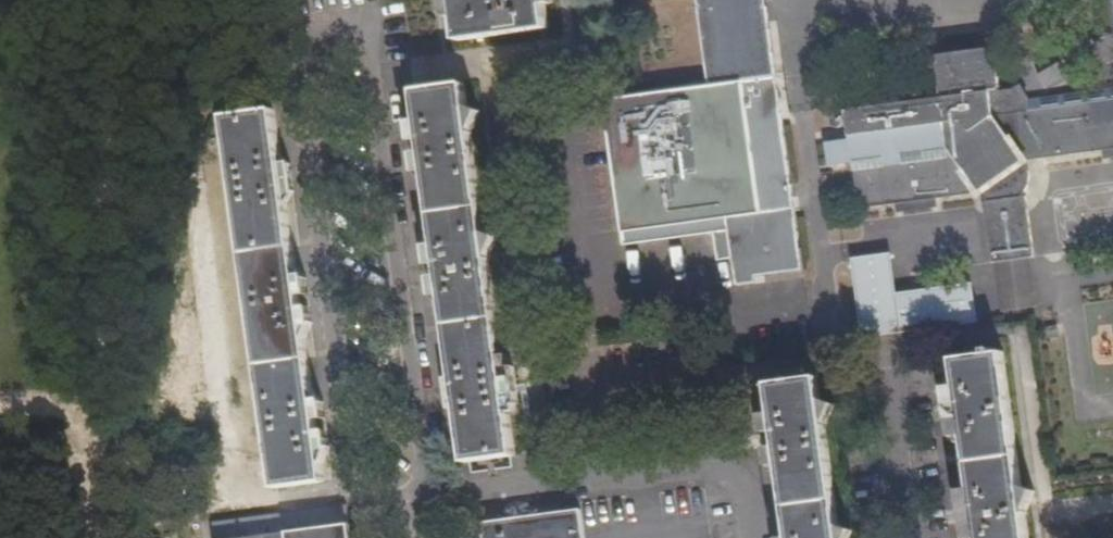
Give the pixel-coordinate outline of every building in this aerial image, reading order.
[(450,18),(453,42),(545,30),(543,6),(550,5),(549,0),(441,0),(443,18),(450,18)] [(702,60),(706,86),(738,84),(742,116),(777,113),(762,6),(753,6),(753,0),(694,0),(702,60)] [(1028,258),(1032,257),(1024,197),(1019,197),(1023,191),(1026,184),(1027,177),(1027,170),(1024,163),(1023,161),(1106,149),(1107,155),(1112,155),(1112,92),(1110,94),(1108,89),(1086,97),(1084,92),(1062,100),(1061,95),(1019,101),(1011,89),(1006,92),(1001,93),(998,93),(990,44),(930,53),(937,96),(926,98),(925,92),(841,105),(846,139),(822,143),(825,165),(850,163),(856,210),(899,203),(900,210),(930,206),(929,198),(975,192),(979,197),(984,201),(986,201),(981,202),(989,263),(994,263),(1028,258)] [(754,284),(753,278),(800,271),(777,113),(742,116),(738,84),(706,86),(601,101),(620,233),(637,231),(638,243),(662,240),(660,227),(684,224),(686,236),(703,234),(702,221),(724,218),(730,259),(734,287),(754,284)] [(446,409),(455,417),(460,460),(510,454),(504,411),(510,411),(509,404),(514,404),(509,364),(504,364),(502,352),(496,352),(483,260),(492,237),(480,231),(466,134),(474,110),(462,105),(460,86),(410,92),(411,106),(403,128),(406,147),(409,169),(421,183),(429,231),(421,251),(425,274),(428,295),(439,309),(449,370),(441,380),(443,394),(446,409)] [(252,453),(264,452),(269,487),(320,481),(319,464),(326,449),(323,428),(319,403),(308,392),(300,339),(309,327),(305,300),(303,280),(290,267),(281,202),(287,196),(285,178),(283,166),(275,159),(268,111),(219,117),(222,151),(215,152),(216,157),(213,158),(216,180),(219,181),(220,221),(232,221),(240,282),(234,283),(235,327),(246,326),(258,409),(252,409),(252,453)] [(702,221),(703,234),(712,233),(716,261),(730,259),(724,218),(702,221)] [(660,227),(662,240),(686,236),(684,224),(660,227)] [(637,231),(620,233),(622,245),(638,243),(637,231)] [(891,252),(851,258),(862,337),(979,321),(973,280),(897,291),(891,252)] [(949,358),(956,407),(972,513),(976,537),(1025,537),(998,350),(949,358)] [(847,526),(836,524),(821,427),(830,402),(818,398),(814,379),(764,386),(767,406),(762,407),(763,412),(759,413),(763,441),(766,465),(770,465),(771,470),(776,470),(786,530),(781,531),(781,537),(776,537),(843,537),(847,526)] [(347,525),(344,506),(208,523),(210,537),(349,537),(347,525)] [(578,509),(479,523),(481,537),(582,537),(578,509)]
